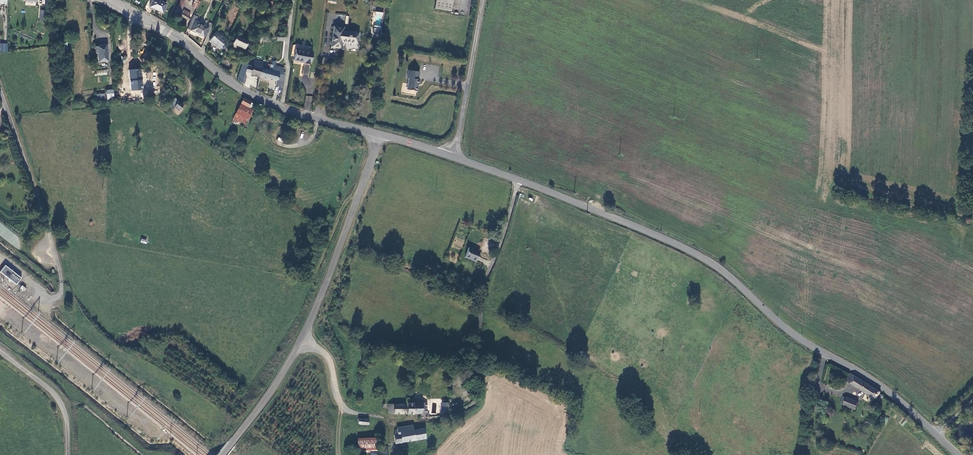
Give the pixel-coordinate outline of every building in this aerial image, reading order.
[(157,0),(153,0),(151,4),(163,10),(166,4),(157,0)] [(187,20),(189,17),(180,11),(185,3),(187,4),(189,0),(182,0),(180,0),(176,8),(176,9),(174,12),(187,20)] [(435,9),(451,12),(453,0),(437,0),(435,9)] [(195,21),(197,17),(193,16),(186,28),(196,33),(197,32),(206,36),(211,27),(212,25),(208,23),(206,27),(195,21)] [(342,43),(357,45),(358,33),(343,31),(343,29),(334,28),(331,47),(341,49),(342,43)] [(380,37),(381,29),(373,28),(373,37),(380,37)] [(219,48),(225,40),(220,36),(221,35),(216,31),(209,41),(219,48)] [(247,38),(236,34),(231,46),(237,49),(239,45),(243,47),(247,38)] [(106,47),(96,48),(98,63),(107,62),(106,47)] [(238,54),(231,49),(226,54),(233,60),(238,54)] [(312,52),(295,49),(294,60),(310,63),(312,52)] [(246,72),(260,77),(263,69),(265,63),(255,59),(253,66),(243,64),(237,80),(242,82),(246,72)] [(274,72),(271,71),(263,69),(260,77),(276,81),(282,68),(276,66),(274,72)] [(140,68),(128,70),(130,90),(142,88),(140,68)] [(275,86),(282,88),(286,75),(286,69),(282,68),(276,81),(275,86)] [(419,72),(408,70),(407,78),(408,78),(406,90),(416,92),(417,84),(418,85),(419,80),(418,80),(419,72)] [(252,108),(253,104),(243,98),(240,104),(248,109),(249,106),(252,108)] [(178,101),(173,106),(178,110),(183,105),(178,101)] [(251,110),(248,109),(240,104),(233,118),(245,124),(251,110)] [(474,261),(479,250),(475,248),(474,249),(468,247),(464,256),(474,261)] [(0,269),(0,273),(14,283),(18,278),(3,265),(0,269)] [(846,381),(876,399),(880,392),(850,374),(846,381)] [(849,407),(851,400),(843,397),(841,404),(849,407)] [(858,402),(851,400),(849,407),(855,409),(858,402)] [(423,413),(423,417),(426,417),(428,417),(426,403),(406,403),(406,404),(406,413),(423,413)] [(388,414),(406,413),(406,404),(388,404),(388,414)] [(393,435),(395,444),(424,438),(422,429),(413,430),(412,425),(396,428),(396,430),(394,430),(395,435),(393,435)] [(359,453),(369,452),(377,452),(377,447),(377,439),(358,440),(359,453)] [(369,454),(387,454),(387,447),(377,447),(377,452),(369,452),(369,454)]
